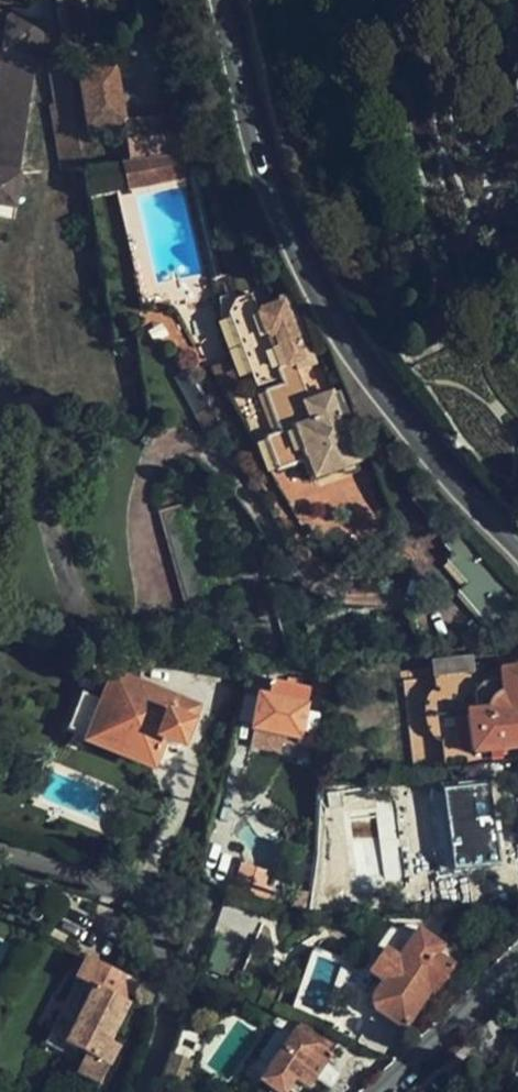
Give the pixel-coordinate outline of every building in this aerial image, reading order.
[(16,205),(43,21),(10,16),(12,3),(0,2),(0,203),(16,205)] [(126,127),(128,126),(116,70),(77,78),(88,134),(126,127)] [(63,175),(84,172),(81,145),(68,71),(49,74),(55,113),(52,113),(63,175)] [(133,162),(190,151),(183,116),(128,126),(126,127),(133,162)] [(196,178),(190,151),(133,162),(84,172),(90,200),(196,178)] [(349,454),(358,451),(336,399),(333,400),(332,397),(310,404),(299,376),(314,370),(290,304),(257,317),(285,390),(266,398),(282,439),(267,445),(280,475),(305,466),(313,482),(354,468),(349,454)] [(226,362),(206,370),(223,397),(241,385),(226,362)] [(193,625),(230,614),(197,505),(161,516),(193,625)] [(469,588),(460,579),(452,586),(460,595),(469,588)] [(445,771),(476,767),(474,756),(517,750),(517,672),(501,674),(498,656),(431,665),(445,771)] [(304,712),(310,678),(286,680),(285,686),(271,683),(268,694),(259,692),(252,730),(280,735),(298,738),(297,744),(312,747),(319,714),(304,712)] [(308,692),(321,694),(323,679),(310,678),(308,692)] [(101,707),(80,698),(65,735),(150,768),(160,742),(177,748),(191,713),(111,682),(101,707)] [(278,752),(280,735),(252,730),(249,746),(278,752)] [(442,795),(453,872),(499,865),(488,788),(442,795)] [(442,873),(453,872),(442,795),(431,796),(442,873)] [(309,850),(287,844),(286,843),(275,874),(307,880),(309,862),(309,850)] [(268,874),(240,867),(232,898),(262,905),(264,899),(267,900),(270,888),(265,887),(268,874)] [(307,913),(310,898),(298,896),(295,911),(307,913)] [(440,950),(416,934),(396,962),(384,954),(370,975),(383,984),(371,1000),(372,1009),(404,1030),(430,992),(434,995),(452,968),(436,957),(440,950)] [(237,952),(225,947),(213,973),(226,978),(237,952)] [(125,978),(87,959),(48,1036),(86,1055),(76,1075),(97,1085),(106,1066),(99,1060),(127,1003),(125,978)] [(262,1081),(277,1091),(287,1091),(290,1088),(296,1079),(302,1084),(309,1089),(316,1078),(331,1089),(356,1054),(348,1048),(347,1050),(304,1020),(262,1081)] [(160,1089),(169,1091),(181,1091),(212,1039),(180,1028),(160,1089)] [(106,1066),(97,1085),(99,1086),(118,1047),(108,1042),(99,1060),(106,1066)] [(296,1079),(290,1088),(296,1091),(302,1084),(296,1079)] [(262,1081),(254,1091),(277,1091),(262,1081)]
